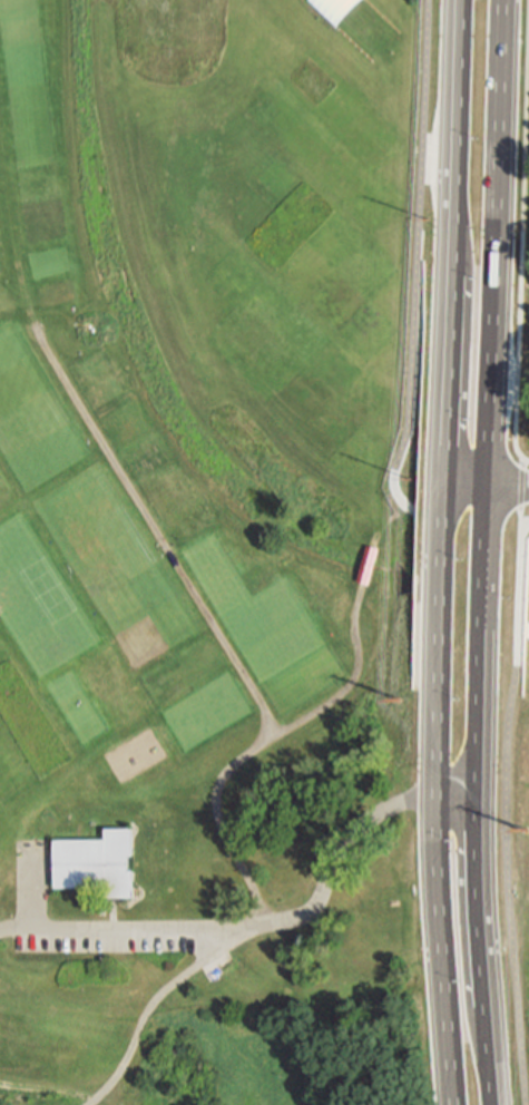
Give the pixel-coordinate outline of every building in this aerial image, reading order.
[(333,27),(308,0),(362,0),(333,27)] [(102,839),(102,828),(134,829),(131,898),(104,897),(104,888),(50,886),(51,838),(102,839)]
